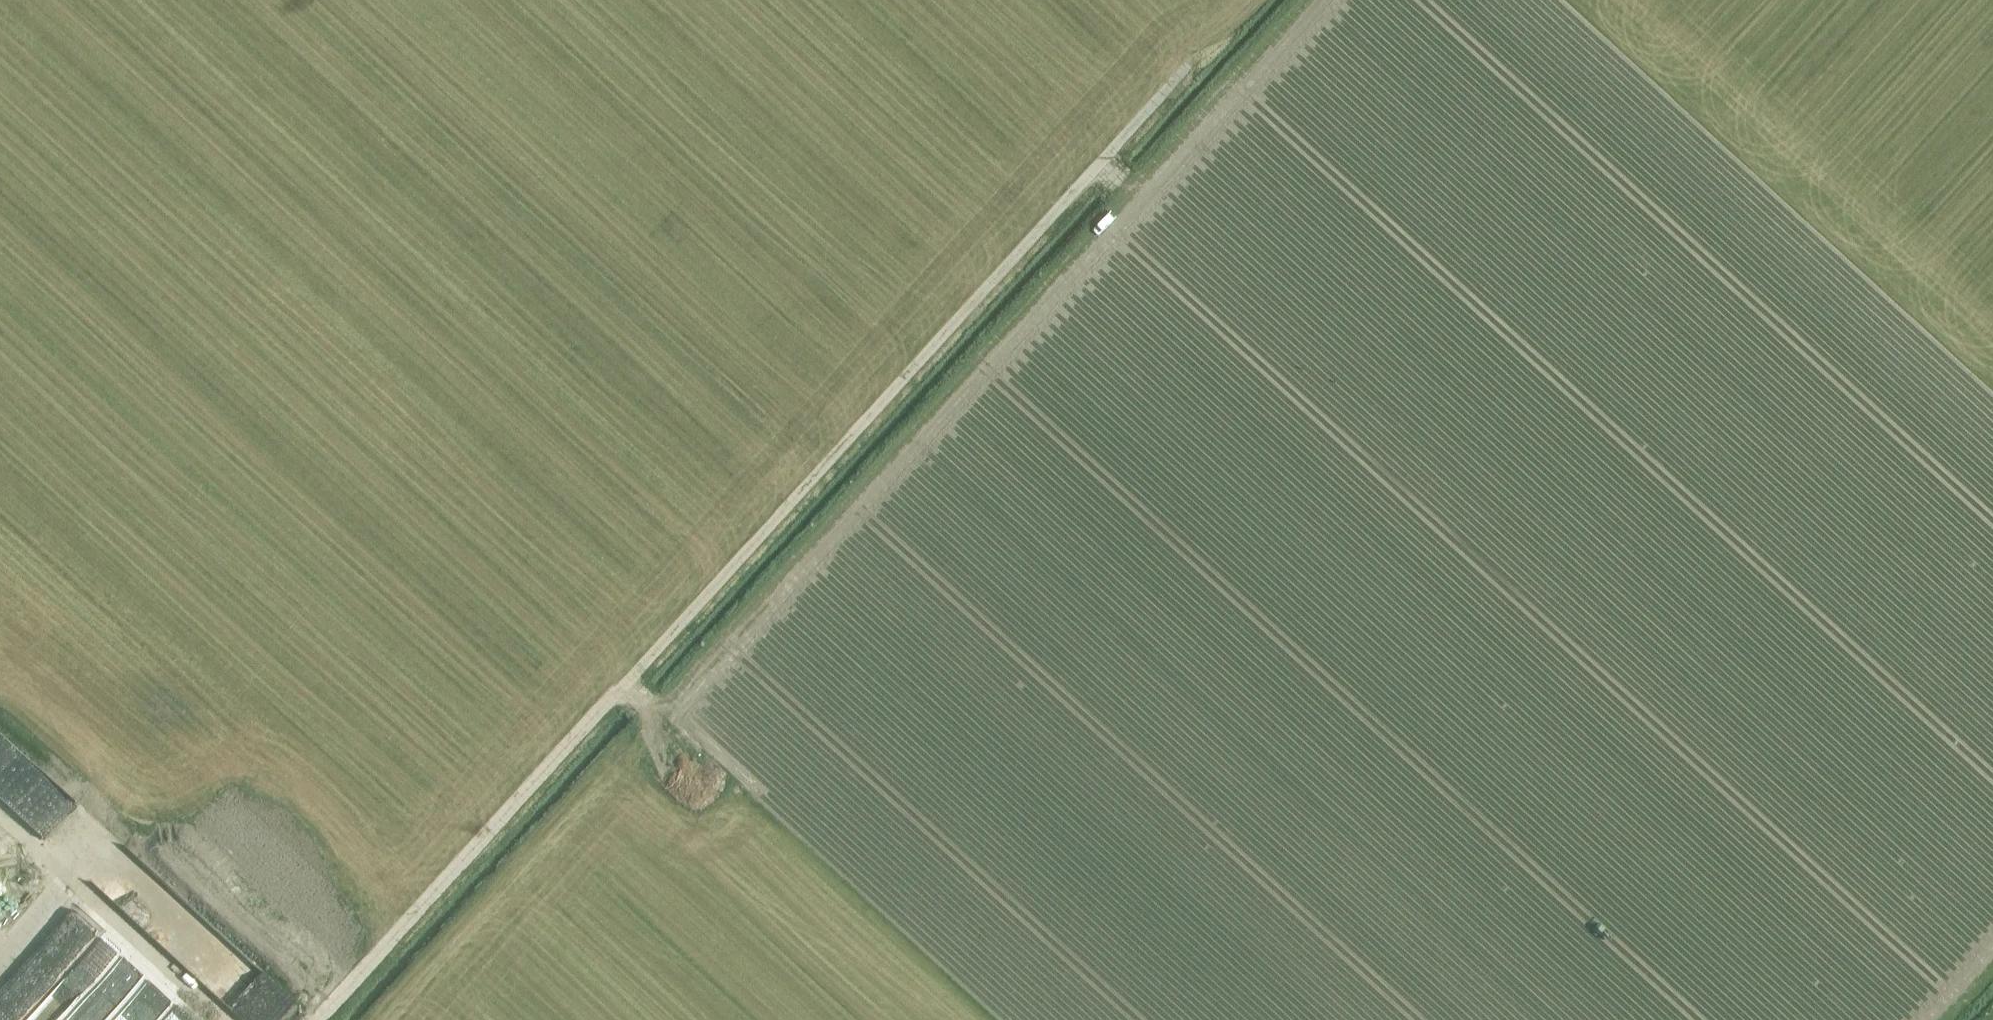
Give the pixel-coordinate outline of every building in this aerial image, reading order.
[(295,1009),(226,940),(217,949),(164,896),(139,921),(175,957),(186,945),(204,963),(196,970),(247,1019),(284,1019),(295,1009)] [(133,1019),(109,997),(88,1019),(132,1019),(133,1019)]
